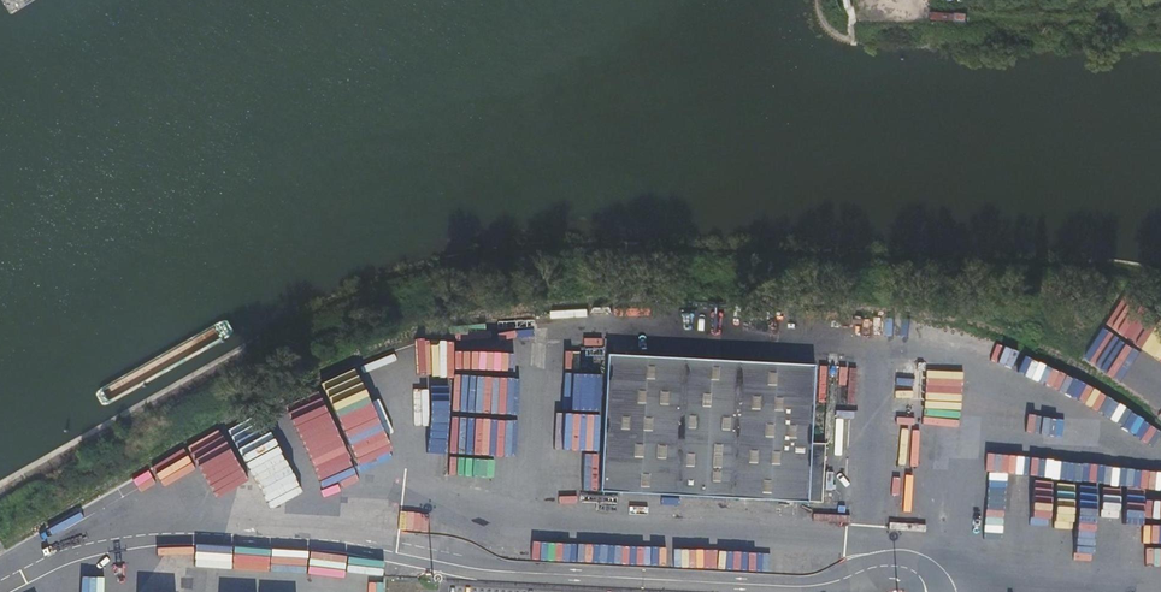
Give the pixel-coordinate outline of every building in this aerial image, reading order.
[(817,361),(607,350),(599,492),(822,503),(825,443),(813,443),(817,361)] [(387,437),(382,440),(389,451),(404,440),(387,416),(377,423),(387,437)] [(598,482),(599,446),(534,444),(532,479),(598,482)] [(210,551),(192,551),(192,566),(210,566),(210,551)]
